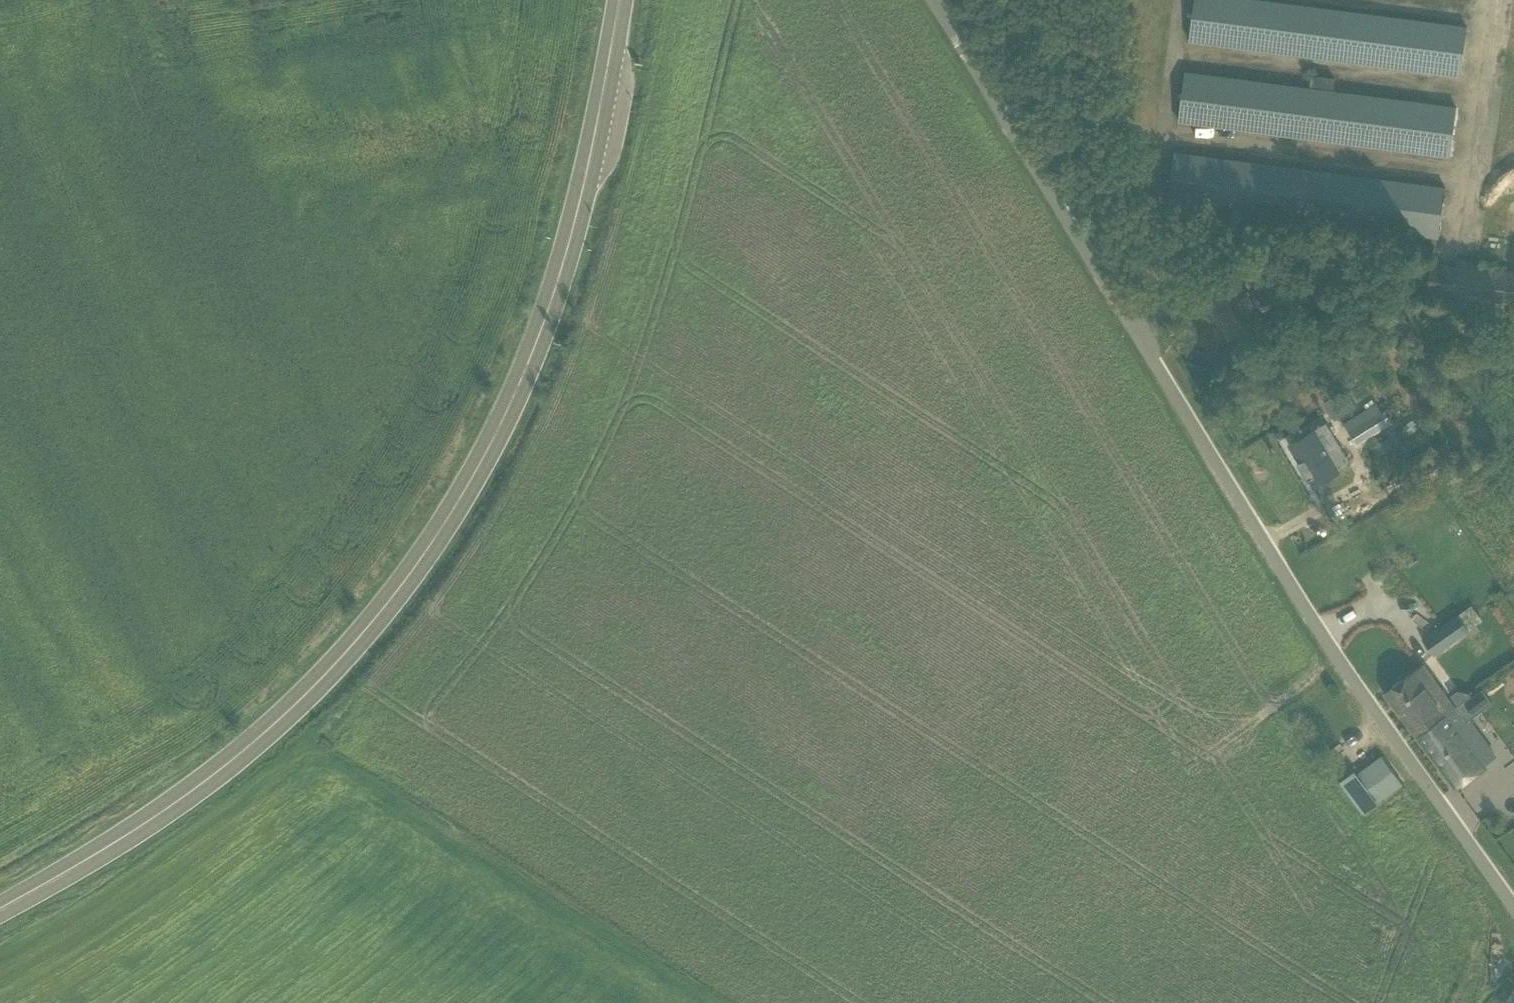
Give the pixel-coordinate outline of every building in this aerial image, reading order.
[(1461,76),(1464,52),(1467,28),(1260,0),(1193,0),(1191,16),(1188,41),(1461,76)] [(1178,122),(1450,157),(1453,132),(1456,108),(1184,73),(1181,97),(1178,122)] [(1168,202),(1439,237),(1446,189),(1175,153),(1168,202)] [(1344,423),(1358,445),(1379,431),(1376,426),(1387,420),(1377,403),(1344,423)] [(1327,423),(1292,444),(1301,460),(1299,461),(1299,463),(1301,461),(1306,469),(1304,470),(1308,478),(1311,477),(1314,483),(1350,462),(1327,423)] [(1388,439),(1372,449),(1376,456),(1392,446),(1388,439)] [(1423,640),(1434,655),(1469,629),(1458,614),(1423,640)] [(1384,693),(1419,740),(1448,719),(1443,712),(1453,704),(1423,664),(1400,681),(1384,693)] [(1448,719),(1419,740),(1441,769),(1455,787),(1457,786),(1471,775),(1484,765),(1468,743),(1480,735),(1469,721),(1467,723),(1466,721),(1492,703),(1482,688),(1455,707),(1453,704),(1443,712),(1448,719)] [(1513,764),(1513,724),(1513,723),(1494,737),(1513,764)] [(1354,772),(1340,782),(1341,783),(1345,788),(1363,813),(1374,805),(1375,804),(1377,803),(1403,784),(1385,759),(1383,756),(1382,756),(1376,761),(1370,765),(1365,769),(1356,775),(1354,772)]
